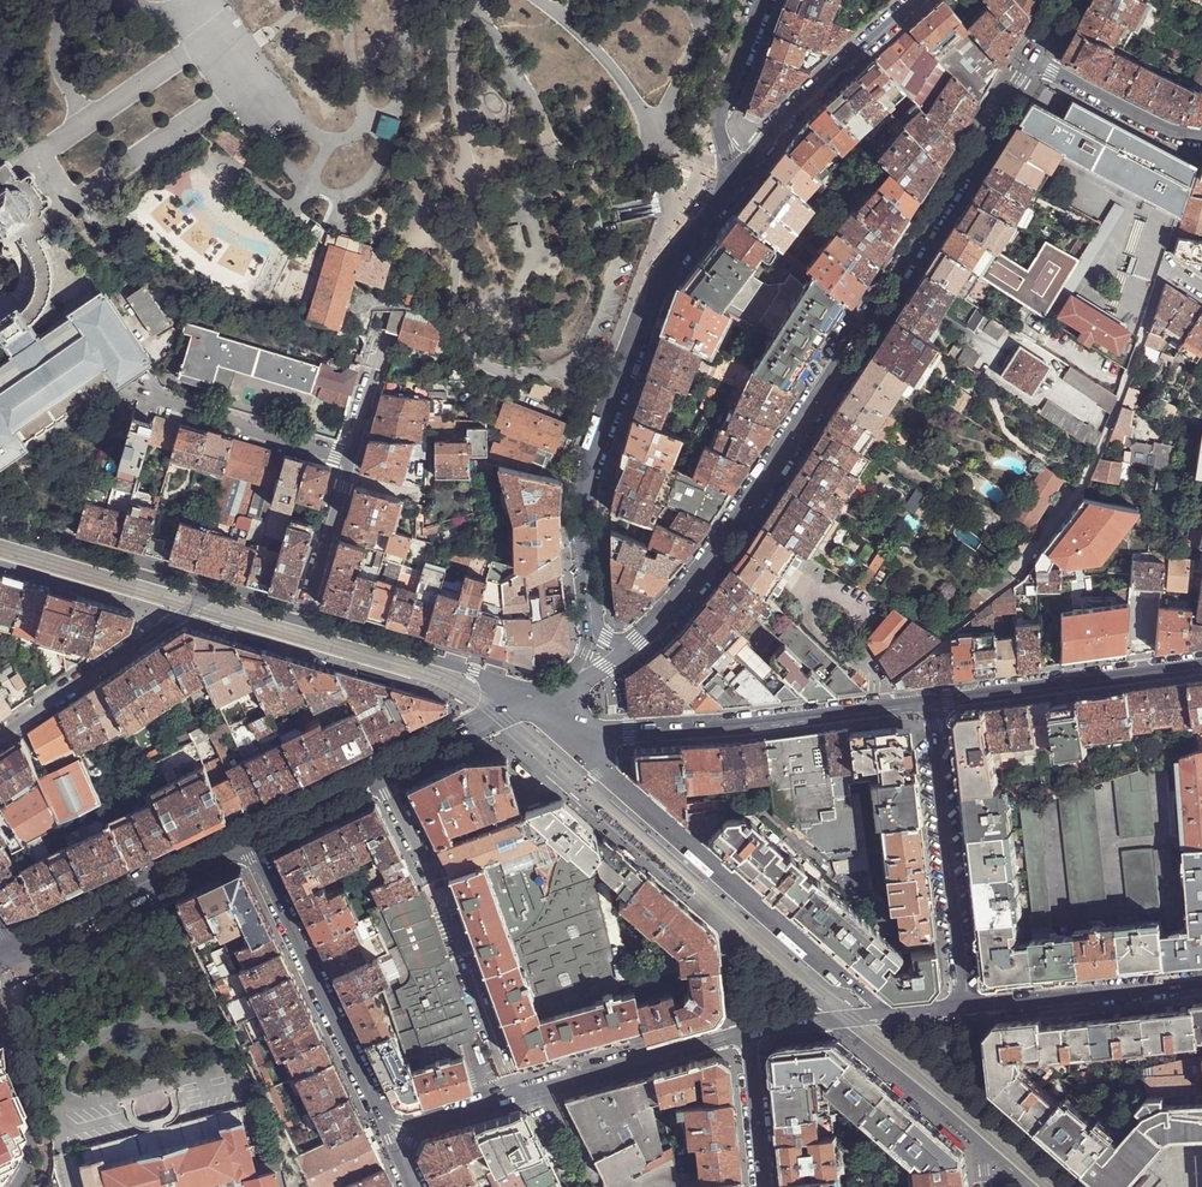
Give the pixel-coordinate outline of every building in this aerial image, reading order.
[(830,21),(838,0),(786,0),(785,5),(830,21)] [(1028,18),(1013,1),(1012,0),(983,0),(987,4),(989,7),(1017,38),(1024,26),(1028,18)] [(1013,1),(1028,18),(1037,0),(1014,0),(1013,1)] [(1144,2),(1141,0),(1091,0),(1089,6),(1137,29),(1140,31),(1142,26),(1134,22),(1144,2)] [(937,59),(969,31),(967,29),(965,27),(948,7),(942,1),(922,19),(910,30),(937,59)] [(967,29),(989,7),(987,4),(965,27),(967,29)] [(830,21),(785,5),(780,19),(774,34),(830,54),(843,42),(855,31),(830,21)] [(1088,39),(1111,47),(1122,51),(1137,29),(1089,6),(1082,18),(1076,30),(1088,39)] [(1010,50),(1017,38),(989,7),(967,29),(969,31),(1001,67),(1010,50)] [(875,61),(905,93),(910,99),(915,104),(918,107),(953,146),(959,137),(976,111),(979,105),(937,59),(910,30),(892,46),(875,61)] [(1110,51),(1111,47),(1088,39),(1076,30),(1066,48),(1060,60),(1102,84),(1117,54),(1110,51)] [(992,83),(1001,67),(969,31),(937,59),(979,105),(992,83)] [(766,55),(811,71),(819,63),(830,54),(774,34),(770,46),(766,55)] [(1138,65),(1117,54),(1102,84),(1114,90),(1124,95),(1138,65)] [(757,119),(811,71),(766,55),(763,65),(756,83),(750,98),(744,114),(757,119)] [(887,109),(905,93),(875,61),(864,71),(857,77),(887,109)] [(1160,76),(1138,65),(1124,95),(1135,101),(1145,106),(1160,76)] [(1191,84),(1195,86),(1196,83),(1201,85),(1201,65),(1191,84)] [(1193,90),(1195,86),(1191,84),(1189,90),(1160,76),(1145,106),(1160,112),(1178,120),(1193,90)] [(872,123),(887,109),(857,77),(845,88),(841,92),(872,123)] [(1193,90),(1178,120),(1192,123),(1201,124),(1201,92),(1193,90)] [(857,137),(866,129),(873,136),(880,131),(872,123),(841,92),(831,101),(825,106),(857,137)] [(486,104),(489,108),(494,112),(499,112),(503,108),(502,105),(501,101),(496,95),(491,93),(488,94),(485,96),(485,101),(486,104)] [(909,110),(915,104),(910,99),(904,105),(909,110)] [(1033,102),(1017,127),(1044,142),(1055,125),(1060,128),(1065,119),(1033,102)] [(1083,108),(1075,103),(1065,119),(1060,128),(1055,125),(1044,142),(1017,127),(1012,135),(998,158),(994,165),(1034,187),(1039,190),(1062,152),(1180,213),(1195,166),(1094,114),(1083,108)] [(841,152),(857,137),(825,106),(816,115),(809,122),(835,146),(841,152)] [(946,156),(953,146),(918,107),(903,126),(940,166),(946,156)] [(380,114),(375,134),(393,138),(399,119),(380,114)] [(931,180),(940,166),(903,126),(893,116),(887,123),(897,133),(877,157),(892,171),(919,199),(931,180)] [(228,152),(242,164),(259,140),(228,120),(213,137),(228,152)] [(828,173),(819,164),(835,146),(809,122),(796,138),(787,150),(820,180),(821,181),(828,173)] [(213,146),(217,143),(214,140),(209,135),(205,138),(213,146)] [(771,170),(804,199),(820,180),(787,150),(778,161),(771,170)] [(52,231),(47,224),(43,218),(42,219),(41,216),(42,211),(48,206),(49,203),(47,200),(44,199),(42,201),(41,199),(42,199),(41,197),(41,198),(39,195),(37,197),(33,189),(34,188),(33,185),(32,185),(31,183),(33,182),(33,179),(31,175),(27,176),(21,180),(15,179),(13,177),(15,176),(10,169),(5,162),(4,163),(0,166),(0,222),(8,234),(10,237),(12,236),(13,238),(17,236),(21,242),(26,250),(27,249),(27,250),(32,259),(34,270),(34,280),(32,290),(27,300),(21,308),(29,320),(30,320),(38,310),(44,300),(48,288),(50,276),(49,264),(46,252),(40,241),(52,233),(53,232),(52,231)] [(987,175),(983,182),(1023,205),(1034,187),(994,165),(987,175)] [(796,231),(814,208),(804,199),(771,170),(759,185),(751,195),(796,231)] [(914,206),(919,199),(892,171),(889,174),(877,187),(908,216),(914,206)] [(1198,178),(1192,197),(1201,199),(1201,178),(1198,178)] [(976,193),(971,201),(1013,224),(1023,205),(983,182),(976,193)] [(901,227),(908,216),(877,187),(855,212),(890,244),(901,227)] [(781,250),(796,231),(751,195),(743,206),(736,214),(763,236),(781,250)] [(836,212),(845,203),(839,197),(830,207),(836,212)] [(1178,237),(1193,240),(1194,235),(1201,237),(1201,199),(1192,197),(1178,237)] [(962,215),(956,225),(997,252),(1013,224),(971,201),(962,215)] [(1129,333),(1130,332),(1072,295),(1123,208),(1115,203),(1102,225),(1090,242),(1079,260),(1044,316),(1047,318),(1052,311),(1083,330),(1078,338),(1088,345),(1093,336),(1127,358),(1122,367),(1128,371),(1139,339),(1129,333)] [(885,252),(890,244),(855,212),(853,210),(837,228),(838,229),(878,264),(885,252)] [(761,240),(763,236),(736,214),(726,227),(717,238),(750,260),(755,250),(764,257),(766,258),(770,257),(774,251),(774,250),(773,248),(761,240)] [(316,238),(322,230),(313,224),(307,232),(316,238)] [(519,224),(504,228),(503,234),(503,241),(509,251),(511,255),(526,251),(519,224)] [(946,240),(940,249),(981,276),(1024,304),(1044,316),(1079,260),(1071,256),(1046,242),(1028,271),(997,252),(956,225),(946,240)] [(872,272),(878,264),(838,229),(824,246),(866,281),(872,272)] [(382,285),(389,264),(379,259),(369,248),(358,245),(358,241),(339,235),(337,239),(332,237),(330,243),(325,260),(320,277),(313,302),(310,313),(308,318),(340,328),(353,283),(354,277),(382,285)] [(1201,272),(1201,241),(1193,240),(1178,237),(1173,253),(1189,263),(1201,272)] [(813,275),(805,286),(790,274),(784,284),(768,285),(747,271),(754,262),(750,260),(717,238),(705,254),(679,287),(730,314),(740,320),(744,322),(762,332),(773,338),(752,370),(788,389),(795,379),(814,348),(833,319),(845,301),(829,288),(825,285),(813,275)] [(1082,238),(1071,256),(1079,260),(1090,242),(1082,238)] [(858,294),(866,281),(824,246),(812,261),(805,269),(813,275),(825,285),(830,278),(833,281),(829,288),(845,301),(851,305),(858,294)] [(955,292),(967,299),(969,295),(981,276),(940,249),(932,262),(925,273),(955,292)] [(795,261),(805,269),(812,261),(801,252),(795,261)] [(317,277),(320,277),(325,260),(311,256),(308,266),(306,273),(317,277)] [(938,320),(955,292),(925,273),(921,280),(911,295),(908,300),(938,320)] [(310,301),(313,302),(320,277),(317,277),(310,301)] [(381,290),(382,285),(354,277),(353,283),(377,289),(381,290)] [(398,294),(396,299),(410,303),(413,289),(401,283),(398,294)] [(1149,331),(1162,336),(1156,350),(1163,353),(1163,352),(1170,338),(1162,332),(1166,326),(1186,296),(1174,288),(1165,283),(1149,331)] [(671,311),(664,330),(702,348),(707,350),(710,352),(727,320),(730,314),(679,287),(671,311)] [(127,298),(152,335),(165,327),(140,289),(127,298)] [(98,295),(98,296),(74,312),(74,311),(71,313),(71,314),(41,335),(39,333),(37,334),(30,323),(31,322),(29,320),(21,308),(19,308),(17,309),(16,308),(13,311),(13,312),(0,321),(0,339),(2,341),(3,341),(10,352),(8,353),(9,355),(0,361),(0,461),(22,447),(22,448),(26,445),(23,441),(22,442),(14,430),(15,430),(13,426),(106,364),(107,367),(108,367),(116,378),(116,379),(118,382),(121,380),(121,379),(145,363),(145,364),(148,362),(147,359),(148,358),(146,354),(145,355),(107,298),(105,294),(103,296),(101,292),(100,293),(98,295)] [(19,308),(14,300),(9,294),(5,297),(4,295),(0,298),(0,321),(13,312),(13,311),(16,308),(17,309),(19,308)] [(1184,337),(1201,310),(1201,307),(1194,301),(1186,296),(1166,326),(1184,337)] [(301,310),(310,313),(313,302),(310,301),(304,299),(301,310)] [(900,313),(896,321),(926,340),(938,320),(908,300),(900,313)] [(987,314),(988,312),(983,310),(971,330),(975,332),(979,327),(987,314)] [(1201,351),(1201,310),(1184,337),(1180,343),(1176,349),(1195,362),(1201,351)] [(401,335),(407,312),(391,311),(386,330),(400,335),(401,335)] [(401,335),(400,335),(399,338),(436,350),(439,341),(441,334),(433,319),(407,312),(401,335)] [(740,320),(730,314),(727,320),(738,326),(740,320)] [(1007,327),(987,314),(979,327),(999,340),(1007,327)] [(358,315),(354,332),(366,337),(371,318),(358,315)] [(876,350),(872,357),(908,380),(915,385),(939,349),(926,340),(896,321),(890,329),(876,350)] [(179,373),(187,375),(202,327),(185,322),(182,332),(183,333),(188,335),(190,335),(182,366),(180,366),(179,369),(180,370),(179,373)] [(762,332),(744,322),(739,330),(758,340),(762,332)] [(1171,337),(1180,343),(1184,337),(1166,326),(1162,332),(1170,338),(1171,338),(1171,337)] [(315,382),(319,365),(218,336),(219,331),(202,327),(187,375),(213,383),(212,386),(222,389),(228,368),(288,386),(312,393),(315,382)] [(659,344),(655,352),(693,369),(702,348),(664,330),(659,344)] [(1149,331),(1144,347),(1155,352),(1156,350),(1162,336),(1149,331)] [(1021,346),(1013,358),(1010,363),(1001,376),(1031,396),(1051,366),(1021,346)] [(980,356),(967,347),(960,359),(973,368),(980,356)] [(707,350),(702,348),(693,369),(699,372),(707,350)] [(693,369),(655,352),(652,363),(647,377),(684,391),(685,392),(693,369)] [(734,353),(730,360),(748,368),(752,362),(734,353)] [(722,356),(722,357),(716,368),(712,378),(720,381),(736,388),(743,391),(752,370),(748,368),(730,360),(722,356)] [(861,373),(850,391),(886,415),(908,380),(872,357),(861,373)] [(1189,369),(1191,369),(1193,365),(1195,362),(1193,361),(1191,360),(1188,361),(1187,362),(1187,364),(1187,367),(1189,369)] [(321,361),(319,365),(315,382),(322,384),(351,393),(357,371),(348,367),(345,370),(340,372),(335,372),(327,364),(328,363),(321,361)] [(712,378),(716,368),(711,366),(706,375),(712,378)] [(464,380),(458,368),(455,370),(450,375),(450,379),(464,380)] [(1112,415),(1118,399),(1099,386),(1071,368),(1064,379),(1090,396),(1089,397),(1102,406),(1101,407),(1112,415)] [(788,389),(752,370),(743,391),(784,409),(788,403),(795,392),(788,389)] [(187,375),(186,379),(212,386),(213,383),(187,375)] [(684,391),(647,377),(638,400),(632,418),(657,428),(671,394),(681,399),(682,398),(684,391)] [(720,381),(712,378),(703,399),(704,399),(710,402),(711,402),(720,381)] [(908,380),(886,415),(893,420),(915,385),(908,380)] [(551,388),(534,381),(530,393),(546,400),(551,388)] [(351,393),(322,384),(318,398),(347,406),(351,393)] [(427,419),(442,419),(443,397),(446,398),(447,390),(418,388),(418,392),(418,396),(429,396),(429,418),(421,418),(420,440),(426,440),(427,426),(427,419)] [(784,409),(743,391),(736,388),(728,409),(734,411),(773,426),(779,417),(784,409)] [(948,405),(962,414),(972,397),(959,388),(948,405)] [(429,396),(418,396),(418,392),(414,392),(414,395),(402,394),(402,391),(398,391),(398,394),(394,394),(394,391),(384,390),(375,419),(370,437),(420,440),(421,418),(429,418),(429,396)] [(1137,392),(1129,390),(1122,407),(1131,409),(1137,392)] [(701,404),(704,399),(703,399),(685,392),(684,391),(682,398),(701,404)] [(841,404),(838,409),(883,438),(895,421),(893,420),(886,415),(850,391),(841,404)] [(708,407),(710,402),(704,399),(701,404),(700,407),(706,410),(708,407)] [(1156,409),(1174,416),(1177,408),(1159,401),(1156,409)] [(1039,408),(1037,412),(1096,450),(1103,434),(1089,425),(1088,427),(1075,418),(1074,419),(1048,402),(1043,410),(1039,408)] [(114,404),(107,431),(128,437),(133,415),(135,410),(126,407),(114,404)] [(542,474),(561,424),(513,405),(512,406),(504,404),(496,424),(504,427),(504,428),(522,435),(517,449),(495,441),(490,456),(542,474)] [(1122,407),(1113,431),(1109,439),(1124,442),(1125,434),(1132,435),(1134,426),(1131,425),(1134,410),(1131,409),(1122,407)] [(861,453),(869,440),(884,449),(889,442),(883,438),(838,409),(831,420),(824,430),(861,453)] [(1154,416),(1173,422),(1174,416),(1156,409),(1154,416)] [(309,431),(316,433),(323,412),(315,410),(309,431)] [(766,437),(773,426),(734,411),(726,428),(723,427),(722,429),(761,445),(766,437)] [(133,494),(149,441),(154,421),(143,418),(133,415),(128,437),(113,489),(130,493),(133,494)] [(170,420),(156,416),(154,421),(149,441),(174,448),(181,423),(170,420)] [(668,467),(680,437),(657,428),(632,418),(627,436),(623,449),(665,465),(668,467)] [(464,427),(465,419),(442,419),(427,419),(427,426),(464,427)] [(487,453),(485,419),(480,419),(480,427),(467,427),(467,441),(435,441),(436,475),(470,476),(470,453),(487,453)] [(706,422),(701,421),(695,433),(691,441),(696,443),(697,444),(706,423),(706,422)] [(198,428),(181,423),(174,448),(168,472),(175,474),(179,460),(223,472),(224,470),(233,439),(198,428)] [(755,454),(761,445),(722,429),(721,429),(714,450),(749,464),(755,454)] [(691,441),(695,433),(686,430),(683,438),(691,441)] [(813,447),(858,477),(866,482),(867,483),(872,476),(863,470),(870,459),(861,453),(824,430),(817,441),(813,447)] [(420,440),(370,437),(364,458),(361,467),(401,479),(409,453),(426,458),(426,440),(420,440)] [(285,454),(233,439),(224,470),(275,486),(285,454)] [(1123,462),(1167,470),(1170,456),(1174,457),(1176,446),(1172,445),(1172,444),(1155,441),(1154,445),(1135,443),(1133,446),(1133,447),(1124,446),(1121,462),(1123,462)] [(692,476),(705,447),(697,444),(696,443),(684,473),(692,476)] [(740,478),(749,464),(714,450),(705,447),(692,476),(731,492),(740,478)] [(805,459),(800,467),(845,497),(858,477),(813,447),(805,459)] [(620,472),(615,486),(647,499),(665,465),(623,449),(620,460),(620,462),(623,464),(620,472)] [(307,461),(285,454),(275,486),(271,503),(293,509),(295,503),(297,496),(307,461)] [(1119,484),(1123,462),(1121,462),(1101,459),(1091,479),(1097,480),(1119,484)] [(331,467),(307,461),(297,496),(305,498),(311,500),(320,503),(325,485),(331,467)] [(1067,477),(1044,462),(1008,519),(1031,534),(1067,477)] [(494,464),(487,463),(477,464),(477,472),(493,472),(494,464)] [(560,478),(499,465),(514,521),(558,509),(559,495),(560,478)] [(718,511),(731,492),(692,476),(684,473),(668,467),(665,465),(647,499),(659,503),(711,523),(718,511)] [(787,488),(832,517),(845,497),(800,467),(793,478),(787,488)] [(275,486),(224,470),(223,472),(222,480),(207,528),(233,536),(234,533),(241,535),(243,528),(235,526),(238,516),(240,515),(243,515),(252,518),(246,537),(246,538),(259,542),(266,521),(271,503),(275,486)] [(858,477),(845,497),(853,502),(866,482),(858,477)] [(1093,499),(1097,480),(1091,479),(1083,496),(1085,497),(1084,497),(1093,499)] [(378,526),(391,529),(400,497),(356,485),(351,501),(347,517),(378,526)] [(652,524),(659,503),(647,499),(615,486),(610,511),(648,525),(649,525),(650,525),(652,524)] [(90,488),(77,534),(87,537),(98,540),(107,509),(103,507),(107,493),(90,488)] [(775,506),(763,525),(798,547),(805,551),(808,553),(832,517),(787,488),(775,506)] [(130,493),(113,489),(107,509),(124,513),(130,493)] [(917,489),(905,507),(914,513),(918,507),(921,502),(926,494),(917,489)] [(940,504),(926,494),(921,502),(935,511),(940,504)] [(305,498),(297,496),(295,503),(300,504),(304,503),(305,498)] [(1131,587),(1134,554),(1141,553),(1142,553),(1137,507),(1093,499),(1084,497),(1077,507),(1066,521),(1065,520),(1062,522),(1047,544),(1044,549),(1056,558),(1063,563),(1073,562),(1079,562),(1086,561),(1087,566),(1086,591),(1085,591),(1084,593),(1130,595),(1131,587)] [(318,510),(320,503),(311,500),(310,504),(312,508),(318,510)] [(424,504),(416,502),(415,520),(423,521),(424,504)] [(149,536),(157,508),(131,503),(127,514),(118,546),(131,549),(144,553),(149,536)] [(703,533),(711,523),(659,503),(652,524),(655,525),(660,527),(661,523),(663,520),(672,523),(669,531),(697,541),(703,533)] [(107,509),(98,540),(109,543),(118,546),(127,514),(124,513),(107,509)] [(559,528),(558,509),(514,521),(513,568),(515,569),(519,566),(559,549),(559,528)] [(472,520),(470,513),(460,515),(458,524),(472,520)] [(1111,552),(1111,562),(1110,562),(1100,561),(1100,567),(1118,568),(1118,553),(1113,514),(1085,518),(1085,522),(1108,519),(1111,552)] [(241,535),(246,537),(252,518),(243,515),(240,515),(238,516),(235,526),(243,528),(241,535)] [(314,524),(290,517),(289,520),(289,523),(312,529),(314,524)] [(344,526),(341,535),(373,544),(376,533),(378,526),(347,517),(344,526)] [(832,517),(808,553),(815,558),(840,522),(832,517)] [(1201,525),(1201,519),(1196,518),(1191,546),(1196,546),(1198,546),(1201,525)] [(207,528),(182,520),(172,550),(169,560),(182,564),(195,568),(207,528)] [(287,528),(266,521),(259,542),(247,583),(257,585),(269,589),(280,552),(268,549),(272,538),(283,541),(287,528)] [(442,529),(440,521),(423,525),(422,526),(424,534),(442,529)] [(312,529),(289,523),(287,528),(283,541),(280,552),(269,589),(280,592),(293,596),(312,529)] [(655,525),(652,524),(650,525),(649,525),(648,525),(645,533),(642,543),(646,545),(648,545),(655,525)] [(689,550),(697,541),(669,531),(660,527),(655,525),(648,545),(652,547),(682,558),(689,550)] [(782,572),(789,561),(797,566),(803,557),(795,552),(798,547),(763,525),(756,534),(747,549),(782,572)] [(233,536),(207,528),(195,568),(208,571),(221,575),(232,537),(233,536)] [(385,548),(385,549),(405,555),(408,545),(411,535),(391,529),(385,548)] [(646,545),(642,543),(636,541),(610,532),(610,545),(610,555),(668,575),(675,567),(682,558),(652,547),(650,552),(644,550),(646,545)] [(642,543),(645,533),(641,532),(639,533),(636,541),(642,543)] [(376,533),(373,544),(380,547),(384,536),(376,533)] [(233,578),(246,538),(246,537),(241,535),(239,543),(235,542),(236,539),(232,537),(221,575),(228,577),(233,578)] [(415,536),(411,535),(408,545),(428,550),(431,541),(415,536)] [(165,540),(149,536),(144,553),(153,555),(169,560),(172,550),(163,547),(165,540)] [(247,583),(259,542),(246,538),(233,578),(242,581),(247,583)] [(353,561),(359,563),(364,547),(340,539),(336,555),(333,562),(351,568),(353,561)] [(1149,551),(1165,550),(1164,543),(1150,543),(1149,551)] [(428,550),(408,545),(405,555),(403,563),(397,584),(417,590),(424,564),(428,550)] [(470,560),(472,554),(452,547),(450,554),(470,560)] [(561,559),(559,549),(519,566),(523,587),(562,573),(561,559)] [(765,596),(769,591),(777,596),(783,587),(775,581),(782,572),(747,549),(737,563),(734,567),(765,596)] [(870,566),(877,570),(888,552),(882,549),(870,566)] [(1049,569),(1056,558),(1044,549),(1036,561),(1036,566),(1037,566),(1038,590),(1062,591),(1062,570),(1049,569)] [(1171,557),(1172,549),(1165,550),(1163,562),(1161,587),(1188,590),(1189,574),(1193,575),(1194,560),(1171,557)] [(1134,554),(1131,587),(1161,589),(1161,587),(1163,562),(1140,560),(1141,553),(1134,554)] [(486,580),(492,561),(484,559),(472,554),(470,560),(466,574),(486,580)] [(660,584),(668,575),(610,555),(611,567),(612,578),(652,593),(660,584)] [(376,579),(365,617),(376,620),(385,623),(397,584),(403,563),(388,559),(382,580),(376,579)] [(349,574),(356,576),(357,573),(359,566),(359,563),(353,561),(351,568),(349,574)] [(1073,568),(1073,562),(1063,563),(1062,567),(1062,570),(1062,591),(1085,591),(1086,591),(1087,566),(1086,561),(1079,562),(1079,568),(1073,568)] [(336,608),(346,611),(356,576),(349,574),(351,568),(333,562),(321,604),(336,608)] [(440,590),(445,569),(424,564),(417,590),(405,628),(417,632),(426,635),(440,590)] [(359,566),(357,573),(376,579),(378,572),(359,566)] [(523,587),(519,566),(515,569),(497,583),(501,612),(526,611),(523,587)] [(870,566),(858,585),(864,589),(877,570),(870,566)] [(1016,594),(1038,591),(1038,590),(1037,566),(1036,566),(1025,579),(1016,586),(1016,594)] [(726,576),(721,584),(752,614),(755,616),(758,612),(763,616),(768,617),(771,613),(770,608),(765,604),(769,599),(765,596),(734,567),(726,576)] [(1000,567),(982,586),(994,594),(1016,578),(1000,567)] [(358,614),(365,617),(376,579),(357,573),(356,576),(346,611),(358,614)] [(562,573),(523,587),(526,611),(527,619),(535,666),(536,667),(556,656),(570,648),(562,573)] [(13,639),(13,638),(27,581),(13,577),(3,574),(0,584),(0,635),(13,639)] [(486,580),(466,574),(459,596),(446,640),(457,643),(466,646),(478,608),(486,580)] [(625,619),(652,593),(612,578),(616,614),(625,619)] [(39,645),(36,636),(50,588),(37,584),(27,581),(13,638),(39,645)] [(417,590),(397,584),(385,623),(396,626),(405,628),(417,590)] [(713,593),(707,601),(738,631),(752,614),(721,584),(713,593)] [(994,594),(982,586),(963,605),(973,611),(994,594)] [(1005,612),(1005,636),(995,637),(996,672),(1008,671),(1018,669),(1017,623),(1017,617),(1016,612),(1016,607),(1016,594),(1016,586),(994,602),(994,613),(1005,612)] [(64,645),(64,642),(78,596),(63,591),(50,588),(36,636),(39,645),(45,668),(49,682),(59,676),(67,670),(66,658),(64,645)] [(459,596),(440,590),(426,635),(437,638),(446,640),(459,596)] [(90,649),(104,603),(89,599),(78,596),(64,642),(90,649)] [(701,608),(693,618),(733,656),(749,640),(745,637),(741,633),(738,631),(707,601),(701,608)] [(995,637),(994,613),(994,602),(972,619),(975,675),(987,673),(996,672),(995,637)] [(122,609),(104,603),(90,649),(88,655),(132,626),(135,613),(122,609)] [(1189,620),(1190,611),(1190,609),(1160,606),(1156,651),(1174,649),(1187,647),(1189,620)] [(1016,612),(1017,617),(1022,617),(1024,614),(1024,610),(1021,607),(1016,607),(1016,612)] [(498,615),(478,608),(466,646),(476,649),(487,652),(497,616),(498,615)] [(913,620),(896,609),(869,639),(880,657),(913,620)] [(1061,616),(1060,664),(1126,655),(1129,611),(1061,616)] [(1196,612),(1195,621),(1189,620),(1187,647),(1201,645),(1201,612),(1196,612)] [(501,617),(497,616),(487,652),(499,656),(506,658),(501,617)] [(527,619),(501,617),(506,658),(520,662),(535,666),(527,619)] [(735,657),(735,658),(733,656),(693,618),(684,628),(679,635),(712,666),(718,670),(719,672),(721,673),(725,669),(731,662),(735,666),(739,661),(735,657)] [(964,676),(975,675),(972,619),(952,635),(953,678),(964,676)] [(941,637),(913,620),(880,657),(892,675),(941,637)] [(785,645),(836,693),(853,691),(864,689),(841,668),(791,621),(777,638),(785,645)] [(1026,668),(1039,667),(1039,657),(1038,622),(1017,623),(1018,669),(1026,668)] [(184,627),(164,640),(188,689),(206,677),(194,652),(195,629),(189,628),(184,627)] [(206,633),(195,629),(194,652),(206,677),(211,687),(218,701),(236,692),(255,683),(234,641),(229,639),(206,633)] [(672,643),(664,651),(692,676),(698,682),(712,666),(679,635),(672,643)] [(749,640),(762,653),(765,650),(752,638),(752,639),(747,635),(745,637),(749,640)] [(938,680),(953,678),(952,635),(931,652),(932,680),(938,680)] [(142,655),(125,667),(135,682),(152,714),(161,708),(188,689),(164,640),(142,655)] [(268,708),(286,699),(262,649),(251,646),(234,641),(255,683),(266,707),(268,708)] [(772,650),(769,648),(763,654),(809,697),(815,696),(836,693),(785,645),(775,658),(769,653),(772,650)] [(288,703),(307,694),(289,657),(274,653),(262,649),(286,699),(288,703)] [(677,691),(692,676),(664,651),(657,656),(648,664),(677,691)] [(920,682),(932,680),(931,652),(896,680),(899,685),(920,682)] [(333,698),(346,692),(335,671),(310,663),(289,657),(307,694),(314,707),(333,698)] [(2,668),(15,660),(14,658),(1,666),(2,668)] [(67,670),(79,662),(66,658),(67,670)] [(34,693),(23,676),(18,669),(15,660),(2,668),(1,666),(0,667),(0,688),(13,706),(23,700),(34,693)] [(627,679),(629,695),(652,693),(677,691),(648,664),(627,679)] [(712,666),(698,682),(704,688),(719,672),(718,670),(712,666)] [(111,676),(104,681),(124,726),(127,730),(152,714),(135,682),(125,667),(111,676)] [(724,677),(754,704),(768,702),(781,701),(774,694),(746,667),(736,677),(730,671),(724,677)] [(34,693),(49,682),(45,668),(23,676),(34,693)] [(410,727),(391,687),(380,683),(352,675),(335,671),(346,692),(349,698),(356,712),(373,745),(392,736),(410,727)] [(851,676),(861,686),(864,683),(866,681),(856,671),(851,676)] [(704,688),(724,707),(744,705),(754,704),(724,677),(721,673),(719,672),(704,688)] [(692,676),(677,691),(685,698),(696,709),(724,707),(704,688),(698,682),(692,676)] [(211,687),(206,677),(188,689),(193,699),(211,687)] [(95,687),(89,691),(109,734),(124,726),(104,681),(95,687)] [(1190,683),(1196,724),(1196,728),(1201,727),(1201,681),(1190,683)] [(248,715),(266,707),(255,683),(236,692),(218,701),(228,722),(231,730),(250,721),(251,720),(248,715)] [(1177,685),(1169,686),(1173,723),(1174,727),(1196,724),(1190,683),(1177,685)] [(774,694),(781,701),(800,698),(785,684),(774,694)] [(1156,687),(1148,689),(1153,726),(1173,723),(1169,686),(1156,687)] [(408,691),(391,687),(410,727),(429,718),(447,710),(446,702),(408,691)] [(4,713),(13,706),(0,688),(0,715),(4,713)] [(1136,690),(1128,691),(1134,733),(1154,730),(1153,726),(1148,689),(1136,690)] [(80,697),(75,701),(93,741),(109,734),(89,691),(80,697)] [(683,710),(685,698),(677,691),(652,693),(653,712),(683,710)] [(1104,694),(1080,698),(1081,703),(1081,704),(1087,740),(1134,734),(1134,733),(1128,691),(1104,694)] [(336,704),(349,698),(346,692),(333,698),(336,704)] [(631,714),(653,712),(652,693),(629,695),(631,714)] [(344,717),(356,712),(349,698),(336,704),(317,714),(318,715),(321,722),(322,725),(343,715),(344,717)] [(696,709),(685,698),(683,710),(696,709)] [(66,707),(59,711),(74,744),(76,750),(93,741),(75,701),(66,707)] [(1038,703),(1028,705),(1034,745),(1056,742),(1050,708),(1049,702),(1038,703)] [(1081,704),(1081,703),(1063,705),(1058,706),(1058,707),(1050,708),(1056,742),(1057,751),(1058,757),(1089,753),(1087,740),(1081,704)] [(1018,706),(1008,707),(1014,748),(1034,745),(1028,705),(1018,706)] [(283,720),(294,714),(290,706),(271,716),(279,731),(287,727),(283,720)] [(251,720),(269,712),(268,708),(266,707),(248,715),(251,720)] [(996,709),(987,710),(994,758),(1003,757),(1002,749),(1014,748),(1008,707),(996,709)] [(299,724),(318,715),(317,714),(315,709),(296,718),(299,724)] [(961,757),(965,794),(999,789),(994,758),(987,710),(974,712),(961,713),(957,722),(961,757)] [(29,732),(41,761),(74,744),(59,711),(42,723),(29,732)] [(261,743),(280,734),(279,731),(271,716),(269,712),(251,720),(250,721),(261,743)] [(358,753),(373,745),(356,712),(344,717),(324,728),(340,761),(358,753)] [(302,731),(321,722),(318,715),(299,724),(299,726),(302,731)] [(261,743),(250,721),(231,730),(246,760),(265,751),(261,743)] [(219,736),(231,730),(228,722),(209,731),(211,736),(213,739),(219,736)] [(333,765),(340,761),(324,728),(322,725),(321,722),(302,731),(321,771),(333,765)] [(1173,723),(1153,726),(1154,730),(1154,736),(1175,733),(1174,727),(1173,723)] [(177,748),(193,739),(190,732),(191,732),(187,724),(170,733),(177,748)] [(193,739),(196,744),(211,736),(209,731),(205,724),(191,732),(190,732),(193,739)] [(283,740),(302,731),(299,726),(280,735),(283,740)] [(864,733),(847,735),(852,770),(854,784),(860,783),(861,783),(870,782),(915,777),(914,765),(911,738),(898,728),(893,729),(864,733)] [(833,731),(824,732),(830,774),(852,770),(847,735),(847,729),(833,731)] [(1154,730),(1134,733),(1134,734),(1135,740),(1155,737),(1154,736),(1154,730)] [(313,775),(321,771),(302,731),(283,740),(284,742),(302,780),(313,775)] [(852,770),(830,774),(824,732),(773,739),(764,741),(769,781),(770,793),(772,808),(775,811),(776,811),(772,816),(780,822),(783,818),(829,858),(858,854),(853,817),(851,796),(849,784),(853,784),(854,784),(852,770)] [(233,766),(219,736),(213,739),(225,765),(227,769),(233,766)] [(0,751),(0,754),(21,784),(37,774),(21,738),(9,746),(0,751)] [(164,755),(143,766),(146,773),(150,781),(191,760),(200,756),(196,744),(193,739),(177,748),(164,755)] [(747,743),(742,744),(745,785),(769,781),(764,741),(747,743)] [(296,783),(302,780),(284,742),(265,751),(284,789),(296,783)] [(1056,742),(1034,745),(1035,754),(1057,751),(1056,742)] [(76,750),(74,744),(41,761),(43,766),(72,752),(76,750)] [(719,745),(722,787),(745,785),(742,744),(725,745),(719,745)] [(690,747),(682,748),(684,792),(722,787),(719,745),(712,745),(690,747)] [(1034,745),(1014,748),(1016,756),(1035,754),(1034,745)] [(140,761),(143,766),(164,755),(159,747),(138,756),(140,761)] [(664,803),(686,821),(685,804),(684,792),(682,748),(664,749),(637,751),(635,751),(634,753),(637,779),(657,796),(664,803)] [(1199,749),(1183,756),(1184,772),(1186,795),(1170,796),(1173,837),(1189,836),(1190,848),(1201,847),(1201,749),(1199,749)] [(276,793),(284,789),(265,751),(246,760),(264,798),(276,793)] [(2,796),(21,784),(0,754),(0,792),(2,796)] [(191,760),(195,768),(204,764),(203,762),(200,756),(191,760)] [(1183,756),(1178,757),(1176,758),(1177,772),(1184,772),(1183,756)] [(486,758),(463,760),(477,820),(492,815),(517,806),(507,775),(506,757),(491,758),(486,758)] [(1150,757),(1152,768),(1158,765),(1157,757),(1150,757)] [(83,811),(101,802),(92,784),(80,758),(39,778),(41,782),(58,822),(83,811)] [(264,798),(246,760),(233,766),(227,769),(231,776),(246,807),(256,802),(264,798)] [(407,787),(435,844),(451,838),(448,830),(464,825),(477,820),(463,760),(453,765),(427,777),(412,785),(407,787)] [(109,776),(116,772),(125,768),(122,761),(105,768),(109,776)] [(137,777),(146,773),(143,766),(140,761),(131,765),(137,777)] [(519,762),(516,766),(516,770),(525,777),(529,777),(532,774),(519,762)] [(215,822),(226,817),(212,785),(208,773),(205,767),(204,764),(195,768),(154,789),(158,799),(177,841),(187,836),(215,822)] [(212,785),(231,776),(227,769),(225,765),(208,773),(212,785)] [(1148,769),(1132,774),(1133,783),(1149,782),(1148,769)] [(120,804),(129,801),(116,772),(109,776),(92,784),(101,802),(105,812),(115,807),(104,785),(109,782),(120,804)] [(5,800),(7,804),(41,782),(39,778),(37,774),(21,784),(2,796),(5,800)] [(1132,774),(1115,780),(1116,793),(1134,792),(1133,783),(1132,774)] [(246,807),(231,776),(212,785),(226,817),(238,811),(246,807)] [(917,797),(915,777),(870,782),(871,788),(875,824),(879,823),(883,823),(920,818),(917,797)] [(60,825),(59,824),(58,822),(41,782),(7,804),(1,808),(0,808),(0,826),(8,837),(13,849),(27,842),(40,835),(60,825)] [(1150,791),(1149,782),(1133,783),(1134,792),(1150,791)] [(1041,790),(1043,803),(1060,798),(1065,796),(1064,792),(1063,786),(1041,790)] [(1077,792),(1078,806),(1096,804),(1094,787),(1077,792)] [(1008,832),(1006,813),(1011,813),(1010,807),(1005,807),(1003,788),(999,789),(965,794),(968,816),(970,836),(1008,832)] [(1021,791),(1022,800),(1037,805),(1039,805),(1043,803),(1041,790),(1021,791)] [(1151,800),(1150,791),(1134,792),(1135,801),(1151,800)] [(1061,807),(1078,806),(1077,792),(1065,796),(1060,798),(1061,807)] [(1135,801),(1134,792),(1116,793),(1117,802),(1135,801)] [(860,795),(851,796),(853,817),(858,854),(829,858),(834,874),(868,869),(860,795)] [(597,876),(600,870),(605,875),(605,876),(626,894),(644,872),(623,854),(604,837),(596,838),(595,834),(595,832),(585,823),(587,822),(573,809),(561,798),(534,808),(525,811),(588,867),(597,876)] [(164,847),(177,841),(158,799),(133,810),(153,853),(164,847)] [(696,830),(707,840),(726,819),(723,799),(685,804),(686,821),(696,830)] [(1037,805),(1022,800),(1020,799),(1022,819),(1041,817),(1039,805),(1037,805)] [(1152,809),(1151,800),(1135,801),(1136,810),(1152,809)] [(1136,810),(1135,801),(1117,802),(1118,811),(1136,810)] [(376,856),(379,862),(400,854),(394,842),(375,803),(366,807),(356,812),(374,850),(377,856),(376,856)] [(1078,806),(1080,815),(1097,813),(1096,804),(1078,806)] [(520,813),(517,806),(492,815),(497,828),(521,818),(520,813)] [(1062,816),(1080,815),(1078,806),(1061,807),(1062,816)] [(1153,818),(1152,809),(1136,810),(1136,819),(1153,818)] [(139,859),(153,853),(133,810),(109,821),(111,824),(129,864),(139,859)] [(1136,819),(1136,810),(1118,811),(1119,820),(1136,819)] [(497,828),(453,843),(451,838),(435,844),(450,875),(457,894),(455,895),(460,910),(463,909),(472,934),(470,935),(475,950),(477,949),(516,1060),(533,1055),(577,1042),(621,1029),(625,1028),(640,1024),(635,1001),(632,991),(618,996),(614,981),(617,980),(593,883),(597,876),(588,867),(525,811),(520,813),(521,818),(497,828)] [(347,817),(339,821),(357,859),(374,850),(356,812),(347,817)] [(1080,815),(1081,823),(1098,822),(1097,813),(1080,815)] [(1063,825),(1081,823),(1080,815),(1062,816),(1063,825)] [(728,858),(748,875),(774,845),(767,838),(762,843),(759,840),(764,834),(759,829),(756,831),(754,829),(756,826),(750,821),(744,828),(738,822),(738,817),(727,818),(726,819),(707,840),(728,858)] [(759,822),(780,839),(829,882),(832,879),(797,845),(764,817),(759,822)] [(1041,817),(1022,819),(1023,828),(1042,826),(1041,817)] [(926,876),(920,818),(883,823),(889,873),(885,873),(889,907),(896,906),(899,930),(905,936),(932,933),(926,876)] [(1154,827),(1153,818),(1136,819),(1138,828),(1154,827)] [(1138,828),(1136,819),(1119,820),(1120,829),(1138,828)] [(60,825),(62,831),(70,827),(67,820),(59,824),(60,825)] [(330,825),(320,830),(339,869),(357,860),(357,859),(339,821),(330,825)] [(1081,823),(1082,833),(1099,831),(1098,822),(1081,823)] [(64,834),(69,845),(92,834),(88,823),(64,834)] [(889,873),(883,823),(879,823),(885,873),(889,873)] [(1064,834),(1082,833),(1081,823),(1063,825),(1064,834)] [(120,868),(129,864),(111,824),(92,834),(110,873),(120,868)] [(451,838),(467,832),(464,825),(448,830),(451,838)] [(1042,826),(1023,828),(1024,830),(1025,837),(1043,835),(1042,826)] [(1155,836),(1154,827),(1138,828),(1139,838),(1155,836)] [(1139,838),(1138,828),(1120,829),(1121,839),(1123,840),(1139,838)] [(309,835),(301,839),(319,876),(320,878),(339,869),(320,830),(309,835)] [(1082,833),(1083,842),(1100,840),(1099,831),(1082,833)] [(1015,845),(1010,845),(1008,832),(970,836),(972,857),(975,877),(1013,873),(1011,858),(1016,857),(1015,845)] [(1065,843),(1083,842),(1082,833),(1064,834),(1065,843)] [(92,834),(69,845),(86,885),(99,879),(110,873),(92,834)] [(33,856),(36,861),(49,855),(40,835),(27,842),(30,849),(33,856)] [(1043,835),(1025,837),(1026,846),(1044,844),(1043,835)] [(273,852),(293,894),(312,885),(313,885),(310,879),(319,876),(301,839),(286,846),(273,852)] [(1083,842),(1084,851),(1101,849),(1100,840),(1083,842)] [(12,858),(1,842),(0,842),(0,867),(12,858)] [(13,849),(16,856),(30,849),(27,842),(13,849)] [(1066,852),(1084,851),(1083,842),(1065,843),(1066,852)] [(1044,844),(1026,846),(1027,855),(1045,853),(1044,844)] [(81,887),(86,885),(69,845),(49,855),(67,894),(81,887)] [(815,881),(810,876),(812,875),(797,862),(795,865),(793,863),(795,860),(789,855),(783,862),(775,855),(779,849),(774,845),(748,875),(768,893),(789,911),(815,881)] [(1163,936),(1166,966),(1199,963),(1201,962),(1201,847),(1190,848),(1187,848),(1189,867),(1188,867),(1188,869),(1185,870),(1185,873),(1188,872),(1188,874),(1189,874),(1193,909),(1191,909),(1192,911),(1189,911),(1189,914),(1192,914),(1192,916),(1193,916),(1194,933),(1189,933),(1188,932),(1187,933),(1186,930),(1183,930),(1184,933),(1182,933),(1182,934),(1163,936)] [(1084,851),(1085,859),(1102,858),(1101,849),(1084,851)] [(374,850),(357,859),(357,860),(359,864),(376,856),(377,856),(374,850)] [(1156,851),(1158,875),(1173,874),(1172,861),(1168,861),(1167,850),(1156,851)] [(1067,861),(1085,859),(1084,851),(1066,852),(1067,861)] [(1124,862),(1141,860),(1140,851),(1124,853),(1123,854),(1124,862)] [(1143,878),(1158,876),(1158,875),(1156,851),(1140,851),(1141,860),(1142,869),(1143,878)] [(1045,853),(1027,855),(1028,863),(1046,861),(1045,853)] [(362,870),(364,875),(370,886),(408,871),(404,862),(400,854),(379,862),(362,870)] [(67,894),(49,855),(36,861),(21,869),(22,870),(39,908),(46,904),(61,897),(67,894)] [(22,870),(21,869),(19,863),(15,856),(12,858),(0,867),(0,886),(22,870)] [(19,863),(21,869),(36,861),(33,856),(19,863)] [(376,856),(359,864),(362,870),(379,862),(376,856)] [(1085,859),(1086,868),(1103,867),(1102,858),(1085,859)] [(1068,870),(1086,868),(1085,859),(1067,861),(1068,870)] [(1125,871),(1142,869),(1141,860),(1124,862),(1125,871)] [(1046,861),(1028,863),(1028,871),(1029,873),(1047,871),(1046,861)] [(1086,868),(1087,878),(1104,876),(1103,867),(1086,868)] [(231,873),(226,876),(251,927),(243,931),(249,944),(273,933),(242,868),(231,873)] [(1069,879),(1087,878),(1086,868),(1068,870),(1069,879)] [(1126,880),(1143,878),(1142,869),(1125,871),(1126,880)] [(39,908),(22,870),(0,886),(0,903),(10,916),(25,912),(39,908)] [(632,991),(612,909),(605,879),(605,876),(605,875),(600,870),(597,876),(593,883),(617,980),(614,981),(618,996),(632,991)] [(408,871),(370,886),(379,906),(381,905),(418,890),(418,889),(412,879),(408,871)] [(1047,871),(1029,873),(1030,882),(1048,880),(1047,871)] [(659,885),(644,872),(626,894),(618,903),(650,931),(676,900),(659,885)] [(1018,918),(1016,898),(1021,897),(1020,892),(1015,892),(1013,873),(975,877),(978,903),(980,921),(1018,918)] [(208,885),(198,890),(218,930),(222,937),(239,927),(241,931),(242,931),(243,931),(251,927),(226,876),(208,885)] [(320,878),(319,876),(310,879),(313,885),(312,885),(314,888),(323,884),(320,878)] [(1087,878),(1088,887),(1106,885),(1104,876),(1087,878)] [(1128,897),(1159,894),(1158,876),(1143,878),(1126,880),(1128,897)] [(1070,888),(1088,887),(1087,878),(1069,879),(1070,888)] [(804,924),(818,936),(845,904),(816,879),(815,881),(789,911),(804,924)] [(1048,880),(1030,882),(1031,891),(1049,889),(1048,880)] [(304,916),(354,893),(349,882),(327,893),(323,884),(314,888),(312,885),(293,894),(299,906),(304,916)] [(1088,887),(1089,896),(1106,894),(1106,885),(1088,887)] [(1071,897),(1089,896),(1088,887),(1070,888),(1071,897)] [(1049,889),(1031,891),(1032,899),(1050,898),(1049,889)] [(183,897),(176,900),(196,941),(202,938),(218,930),(198,890),(183,897)] [(403,1052),(409,1071),(420,1103),(425,1102),(443,1096),(462,1091),(470,1089),(456,1038),(468,1033),(418,890),(381,905),(379,906),(368,910),(370,913),(378,931),(387,952),(398,975),(394,977),(388,980),(379,984),(403,1052)] [(304,916),(314,938),(364,915),(354,893),(304,916)] [(1089,896),(1090,904),(1107,903),(1106,894),(1089,896)] [(1128,897),(1130,916),(1161,913),(1159,894),(1128,897)] [(1073,906),(1090,904),(1089,896),(1071,897),(1072,905),(1073,906)] [(1050,898),(1032,899),(1033,908),(1051,906),(1050,898)] [(196,941),(176,900),(171,902),(193,949),(198,946),(196,941)] [(651,976),(679,969),(688,968),(717,965),(714,936),(711,930),(694,916),(676,900),(650,931),(648,933),(656,940),(660,936),(672,947),(652,960),(641,949),(633,959),(651,976)] [(832,949),(845,960),(873,928),(845,904),(818,936),(832,949)] [(1051,906),(1033,908),(1034,917),(1052,916),(1051,906)] [(319,948),(323,956),(378,931),(370,913),(364,915),(314,938),(319,948)] [(1052,916),(1034,917),(1029,918),(1031,928),(1053,926),(1052,916)] [(1019,930),(1018,919),(1018,918),(980,921),(986,977),(993,983),(1015,981),(1037,979),(1033,944),(1020,946),(1013,940),(1015,938),(1014,930),(1019,930)] [(1134,929),(1119,931),(1119,933),(1123,971),(1145,968),(1166,966),(1163,936),(1162,927),(1147,928),(1147,923),(1134,924),(1134,929)] [(1087,935),(1077,936),(1082,974),(1086,974),(1091,973),(1107,972),(1123,971),(1119,933),(1104,934),(1103,927),(1101,925),(1095,926),(1093,928),(1086,929),(1087,935)] [(890,936),(879,926),(875,930),(887,940),(890,936)] [(860,973),(873,984),(885,970),(884,969),(880,965),(886,959),(892,963),(901,953),(887,940),(875,930),(873,928),(845,960),(860,973)] [(241,931),(223,940),(226,946),(230,953),(236,951),(249,944),(243,931),(242,931),(241,931)] [(328,969),(332,976),(378,956),(387,952),(378,931),(323,956),(328,969)] [(273,933),(249,944),(236,951),(245,968),(281,950),(277,941),(273,933)] [(1045,939),(1033,940),(1033,944),(1037,979),(1062,976),(1082,974),(1077,936),(1065,937),(1065,941),(1060,941),(1058,939),(1058,937),(1053,937),(1053,940),(1051,942),(1046,943),(1045,939)] [(208,966),(214,963),(221,979),(239,971),(230,953),(226,946),(209,954),(204,944),(198,946),(208,966)] [(245,968),(239,971),(221,979),(216,982),(215,983),(219,991),(222,997),(225,1004),(225,1005),(250,992),(291,972),(285,959),(281,950),(245,968)] [(899,959),(901,976),(889,965),(885,970),(873,984),(890,999),(911,997),(929,995),(938,984),(934,950),(910,953),(911,958),(899,959)] [(338,990),(343,1000),(369,988),(370,988),(379,984),(388,980),(378,956),(332,976),(338,990)] [(216,982),(221,979),(214,963),(208,966),(216,982)] [(721,1006),(717,965),(688,968),(690,989),(689,989),(687,988),(682,997),(685,999),(672,1002),(679,1028),(696,1023),(712,1019),(721,1006)] [(296,982),(291,972),(250,992),(261,1014),(302,994),(296,982)] [(378,1001),(376,1002),(370,988),(369,988),(343,1000),(357,1028),(363,1041),(389,1029),(380,1009),(382,1008),(382,1006),(380,1001),(378,1001)] [(261,1014),(250,992),(225,1005),(229,1013),(232,1018),(236,1026),(242,1023),(261,1014)] [(663,1033),(679,1028),(672,1002),(669,992),(635,1001),(640,1024),(644,1039),(663,1033)] [(307,1005),(302,994),(261,1014),(271,1036),(312,1016),(307,1005)] [(1161,1047),(1170,1046),(1172,1062),(1179,1060),(1177,1045),(1186,1044),(1186,1049),(1194,1049),(1194,1043),(1199,1043),(1198,1037),(1196,1010),(1169,1012),(1144,1015),(1148,1048),(1153,1048),(1154,1053),(1162,1052),(1161,1047)] [(271,1036),(261,1014),(242,1023),(252,1045),(254,1044),(268,1037),(271,1036)] [(1097,1054),(1134,1050),(1134,1054),(1142,1053),(1142,1049),(1148,1048),(1144,1015),(1118,1017),(1092,1020),(1097,1054)] [(317,1025),(312,1016),(271,1036),(268,1037),(279,1059),(286,1055),(322,1038),(317,1025)] [(1024,1055),(1044,1053),(1040,1025),(1039,1019),(996,1024),(987,1036),(990,1064),(993,1090),(998,1094),(1021,1069),(1025,1065),(1024,1055)] [(1045,1059),(1051,1058),(1052,1062),(1058,1061),(1057,1058),(1097,1054),(1092,1020),(1066,1023),(1040,1025),(1044,1053),(1045,1059)] [(252,1045),(242,1023),(236,1026),(236,1027),(239,1033),(244,1044),(246,1048),(252,1045)] [(629,1043),(644,1039),(640,1024),(625,1028),(629,1043)] [(376,1069),(384,1084),(409,1071),(403,1052),(400,1053),(389,1029),(363,1041),(376,1069)] [(326,1045),(322,1038),(286,1055),(297,1077),(333,1059),(326,1045)] [(775,1075),(776,1082),(815,1080),(816,1080),(813,1078),(812,1075),(830,1074),(837,1080),(857,1057),(838,1040),(783,1046),(773,1059),(775,1075)] [(265,1066),(254,1044),(252,1045),(246,1048),(247,1050),(250,1057),(254,1065),(256,1070),(264,1066),(265,1066)] [(707,1059),(700,1061),(701,1070),(702,1070),(705,1101),(732,1098),(730,1082),(728,1065),(716,1057),(707,1059)] [(875,1072),(857,1057),(837,1080),(831,1086),(865,1117),(891,1088),(875,1072)] [(341,1075),(333,1059),(297,1077),(305,1094),(312,1110),(348,1092),(341,1075)] [(1127,1062),(1128,1073),(1141,1070),(1140,1060),(1127,1062)] [(676,1068),(654,1074),(659,1100),(675,1096),(676,1097),(684,1094),(684,1093),(694,1090),(693,1072),(701,1070),(700,1061),(676,1068)] [(5,1140),(3,1138),(9,1135),(5,1129),(12,1124),(2,1079),(0,1064),(0,1143),(5,1140)] [(1047,1072),(1050,1069),(1046,1064),(1039,1065),(1047,1072)] [(274,1087),(264,1066),(256,1070),(258,1073),(262,1081),(266,1090),(267,1091),(274,1087)] [(1020,1113),(1037,1129),(1060,1104),(1043,1088),(1021,1069),(998,1094),(1020,1113)] [(405,1107),(420,1103),(409,1071),(384,1084),(389,1096),(391,1100),(392,1101),(393,1102),(405,1107)] [(1099,1072),(1101,1080),(1101,1081),(1111,1078),(1110,1071),(1099,1072)] [(1076,1074),(1077,1086),(1101,1080),(1099,1072),(1076,1074)] [(654,1074),(638,1079),(579,1096),(566,1100),(604,1178),(601,1186),(679,1186),(678,1183),(676,1174),(670,1149),(669,1144),(659,1100),(654,1074)] [(1201,1082),(1201,1074),(1144,1079),(1149,1098),(1165,1097),(1173,1097),(1201,1095),(1201,1082)] [(778,1104),(780,1120),(819,1116),(815,1080),(776,1082),(778,1104)] [(822,1080),(826,1115),(830,1114),(828,1089),(830,1087),(823,1080),(822,1080)] [(282,1106),(274,1087),(267,1091),(274,1106),(275,1109),(282,1106)] [(905,1100),(891,1088),(865,1117),(893,1142),(920,1113),(905,1100)] [(274,1106),(267,1091),(266,1090),(262,1092),(268,1109),(274,1106)] [(355,1106),(348,1092),(312,1110),(320,1125),(327,1141),(364,1124),(355,1106)] [(1201,1103),(1201,1095),(1173,1097),(1173,1105),(1201,1103)] [(1166,1106),(1165,1097),(1149,1098),(1143,1106),(1149,1112),(1144,1117),(1107,1157),(1101,1152),(1084,1170),(1104,1186),(1126,1186),(1166,1143),(1174,1138),(1201,1137),(1201,1103),(1173,1105),(1166,1106)] [(705,1101),(696,1102),(684,1103),(685,1113),(688,1142),(695,1141),(736,1138),(734,1117),(732,1098),(705,1101)] [(1057,1146),(1067,1155),(1094,1126),(1089,1121),(1091,1119),(1072,1102),(1070,1103),(1065,1099),(1060,1104),(1037,1129),(1057,1146)] [(685,1113),(684,1103),(675,1104),(676,1113),(685,1113)] [(88,1186),(187,1186),(235,1174),(237,1178),(255,1173),(254,1169),(238,1107),(238,1106),(234,1107),(234,1108),(219,1112),(215,1112),(215,1113),(182,1122),(182,1121),(178,1122),(178,1123),(165,1126),(165,1125),(166,1124),(165,1120),(164,1116),(164,1115),(160,1116),(161,1117),(150,1120),(150,1119),(146,1120),(148,1125),(149,1129),(150,1129),(150,1130),(138,1133),(137,1133),(134,1134),(101,1143),(100,1142),(97,1143),(97,1144),(81,1148),(81,1147),(77,1148),(77,1149),(78,1149),(88,1186)] [(277,1114),(281,1122),(282,1124),(289,1121),(290,1121),(282,1106),(275,1109),(277,1114)] [(320,1125),(312,1110),(305,1113),(313,1128),(320,1125)] [(552,1168),(526,1111),(519,1113),(483,1123),(472,1127),(482,1148),(492,1171),(494,1174),(501,1186),(561,1186),(552,1168)] [(1114,1137),(1101,1152),(1107,1157),(1144,1117),(1138,1111),(1119,1132),(1114,1137)] [(920,1165),(965,1161),(964,1154),(963,1152),(940,1131),(920,1113),(893,1142),(919,1165),(920,1165)] [(270,1116),(272,1126),(281,1122),(277,1114),(270,1116)] [(781,1134),(782,1142),(822,1137),(819,1116),(780,1120),(781,1134)] [(1098,1123),(1114,1137),(1119,1132),(1102,1117),(1098,1123)] [(289,1121),(282,1124),(290,1140),(296,1137),(289,1121)] [(1078,1165),(1084,1170),(1101,1152),(1114,1137),(1098,1123),(1096,1124),(1094,1126),(1067,1155),(1078,1165)] [(3,1138),(5,1140),(17,1133),(12,1124),(5,1129),(9,1135),(3,1138)] [(297,1156),(294,1157),(308,1186),(343,1186),(384,1167),(373,1144),(364,1124),(327,1141),(304,1153),(297,1156)] [(425,1167),(428,1174),(467,1156),(475,1152),(482,1148),(472,1127),(426,1140),(420,1156),(425,1167)] [(785,1164),(786,1180),(835,1175),(842,1174),(838,1135),(822,1137),(782,1142),(785,1164)] [(296,1137),(290,1140),(297,1156),(304,1153),(296,1137)] [(738,1158),(736,1138),(695,1141),(700,1181),(740,1176),(738,1158)] [(5,1140),(0,1143),(0,1157),(6,1166),(10,1164),(5,1157),(12,1152),(5,1140)] [(475,1152),(481,1167),(474,1171),(477,1178),(487,1173),(492,1171),(482,1148),(475,1152)] [(428,1174),(434,1186),(457,1186),(471,1180),(477,1178),(474,1171),(467,1156),(428,1174)] [(254,1169),(255,1173),(237,1178),(235,1174),(187,1186),(279,1186),(274,1169),(283,1167),(280,1157),(256,1164),(257,1168),(254,1169)] [(965,1161),(920,1165),(923,1186),(967,1186),(965,1161)] [(914,1166),(916,1186),(923,1186),(920,1165),(919,1165),(914,1166)] [(384,1167),(343,1186),(394,1186),(390,1178),(384,1167)] [(492,1171),(487,1173),(494,1186),(501,1186),(494,1174),(492,1171)] [(678,1183),(688,1182),(687,1173),(676,1174),(678,1183)] [(835,1175),(786,1180),(787,1186),(836,1186),(835,1175)] [(740,1176),(700,1181),(698,1181),(698,1186),(741,1186),(740,1176)]
